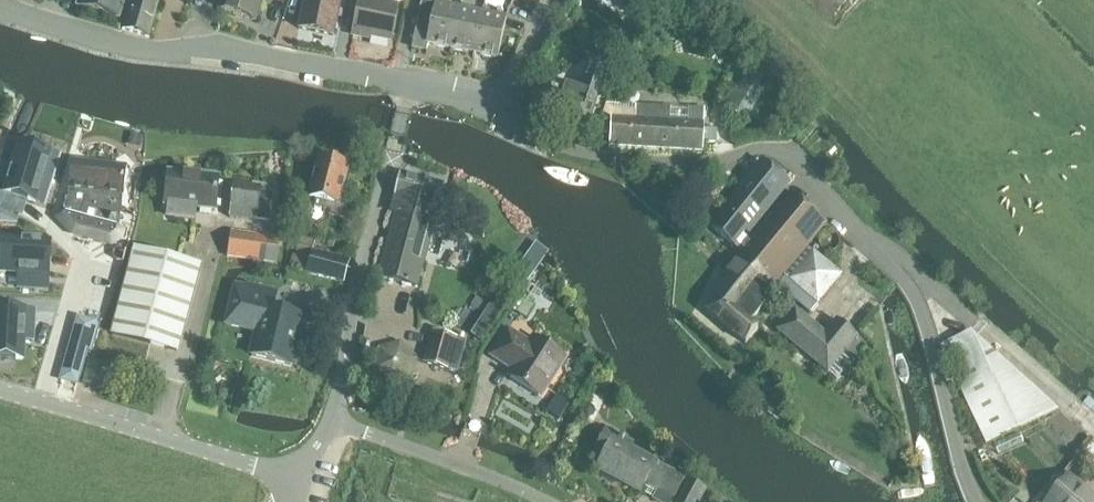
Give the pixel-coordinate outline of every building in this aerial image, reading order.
[(79,8),(118,19),(123,0),(82,0),(79,8)] [(148,36),(159,0),(131,0),(123,29),(148,36)] [(221,10),(255,22),(263,0),(224,0),(221,10)] [(333,36),(341,0),(305,0),(299,29),(333,36)] [(391,43),(398,6),(384,4),(385,0),(360,0),(354,36),(391,43)] [(423,2),(418,27),(431,30),(428,46),(449,51),(458,7),(434,2),(433,4),(423,2)] [(458,7),(449,51),(474,55),(482,12),(458,7)] [(482,12),(474,55),(498,60),(507,17),(482,12)] [(418,27),(415,46),(428,49),(428,46),(431,30),(418,27)] [(610,92),(627,98),(637,67),(620,62),(610,92)] [(545,112),(585,126),(606,69),(593,64),(586,85),(581,83),(579,90),(567,85),(562,98),(551,94),(545,112)] [(726,108),(746,121),(765,90),(745,78),(726,108)] [(611,116),(609,145),(633,146),(656,148),(680,149),(703,150),(703,142),(715,142),(716,130),(704,130),(705,109),(688,108),(687,123),(681,123),(670,122),(671,108),(658,107),(636,106),(635,106),(612,105),(606,104),(602,114),(611,116)] [(20,143),(4,194),(35,203),(39,191),(48,193),(59,155),(20,143)] [(349,163),(318,156),(308,196),(315,198),(313,206),(329,210),(328,214),(343,218),(347,205),(339,203),(349,163)] [(119,214),(124,166),(75,161),(70,215),(98,223),(102,212),(119,214)] [(710,227),(734,247),(787,183),(763,163),(710,227)] [(182,205),(214,209),(217,177),(214,176),(215,173),(200,171),(200,175),(168,171),(164,203),(167,204),(166,214),(180,216),(182,205)] [(401,173),(390,214),(394,215),(378,276),(417,286),(444,185),(401,173)] [(260,186),(232,183),(228,216),(269,221),(271,194),(259,192),(260,186)] [(727,274),(731,277),(704,310),(744,344),(757,329),(751,322),(780,288),(812,313),(841,276),(805,248),(825,224),(792,195),(727,274)] [(228,256),(277,261),(280,238),(231,233),(228,256)] [(306,271),(345,282),(351,260),(314,250),(317,240),(302,236),(293,268),(306,272),(306,271)] [(0,258),(0,272),(19,273),(18,288),(35,289),(36,274),(49,275),(51,242),(1,239),(0,258)] [(200,266),(136,248),(113,333),(177,351),(200,266)] [(225,317),(223,326),(253,334),(248,356),(293,367),(306,315),(277,308),(281,292),(247,284),(246,287),(236,284),(234,284),(233,288),(229,301),(225,317)] [(483,332),(498,304),(476,293),(461,321),(483,332)] [(23,360),(24,340),(33,340),(34,324),(25,323),(26,310),(0,309),(0,359),(23,360)] [(796,310),(778,331),(828,372),(857,338),(837,321),(827,335),(796,310)] [(91,350),(99,324),(78,319),(61,380),(77,384),(87,349),(91,350)] [(433,330),(424,362),(449,369),(458,372),(461,359),(467,339),(433,330)] [(556,369),(564,357),(535,339),(531,345),(508,330),(491,356),(509,368),(510,365),(516,369),(510,378),(539,396),(548,383),(552,382),(557,374),(556,369)] [(1057,409),(970,332),(940,346),(986,443),(1057,409)] [(386,387),(410,382),(417,358),(399,341),(374,346),(367,370),(386,387)] [(559,419),(569,402),(556,394),(546,411),(559,419)] [(592,453),(601,458),(594,472),(639,496),(644,487),(656,493),(653,500),(656,501),(673,501),(685,478),(656,463),(657,462),(631,448),(634,443),(624,438),(622,443),(615,440),(618,435),(605,429),(592,453)] [(1069,479),(1050,501),(1093,501),(1093,500),(1069,479)] [(707,490),(688,481),(678,501),(702,501),(707,490)]
